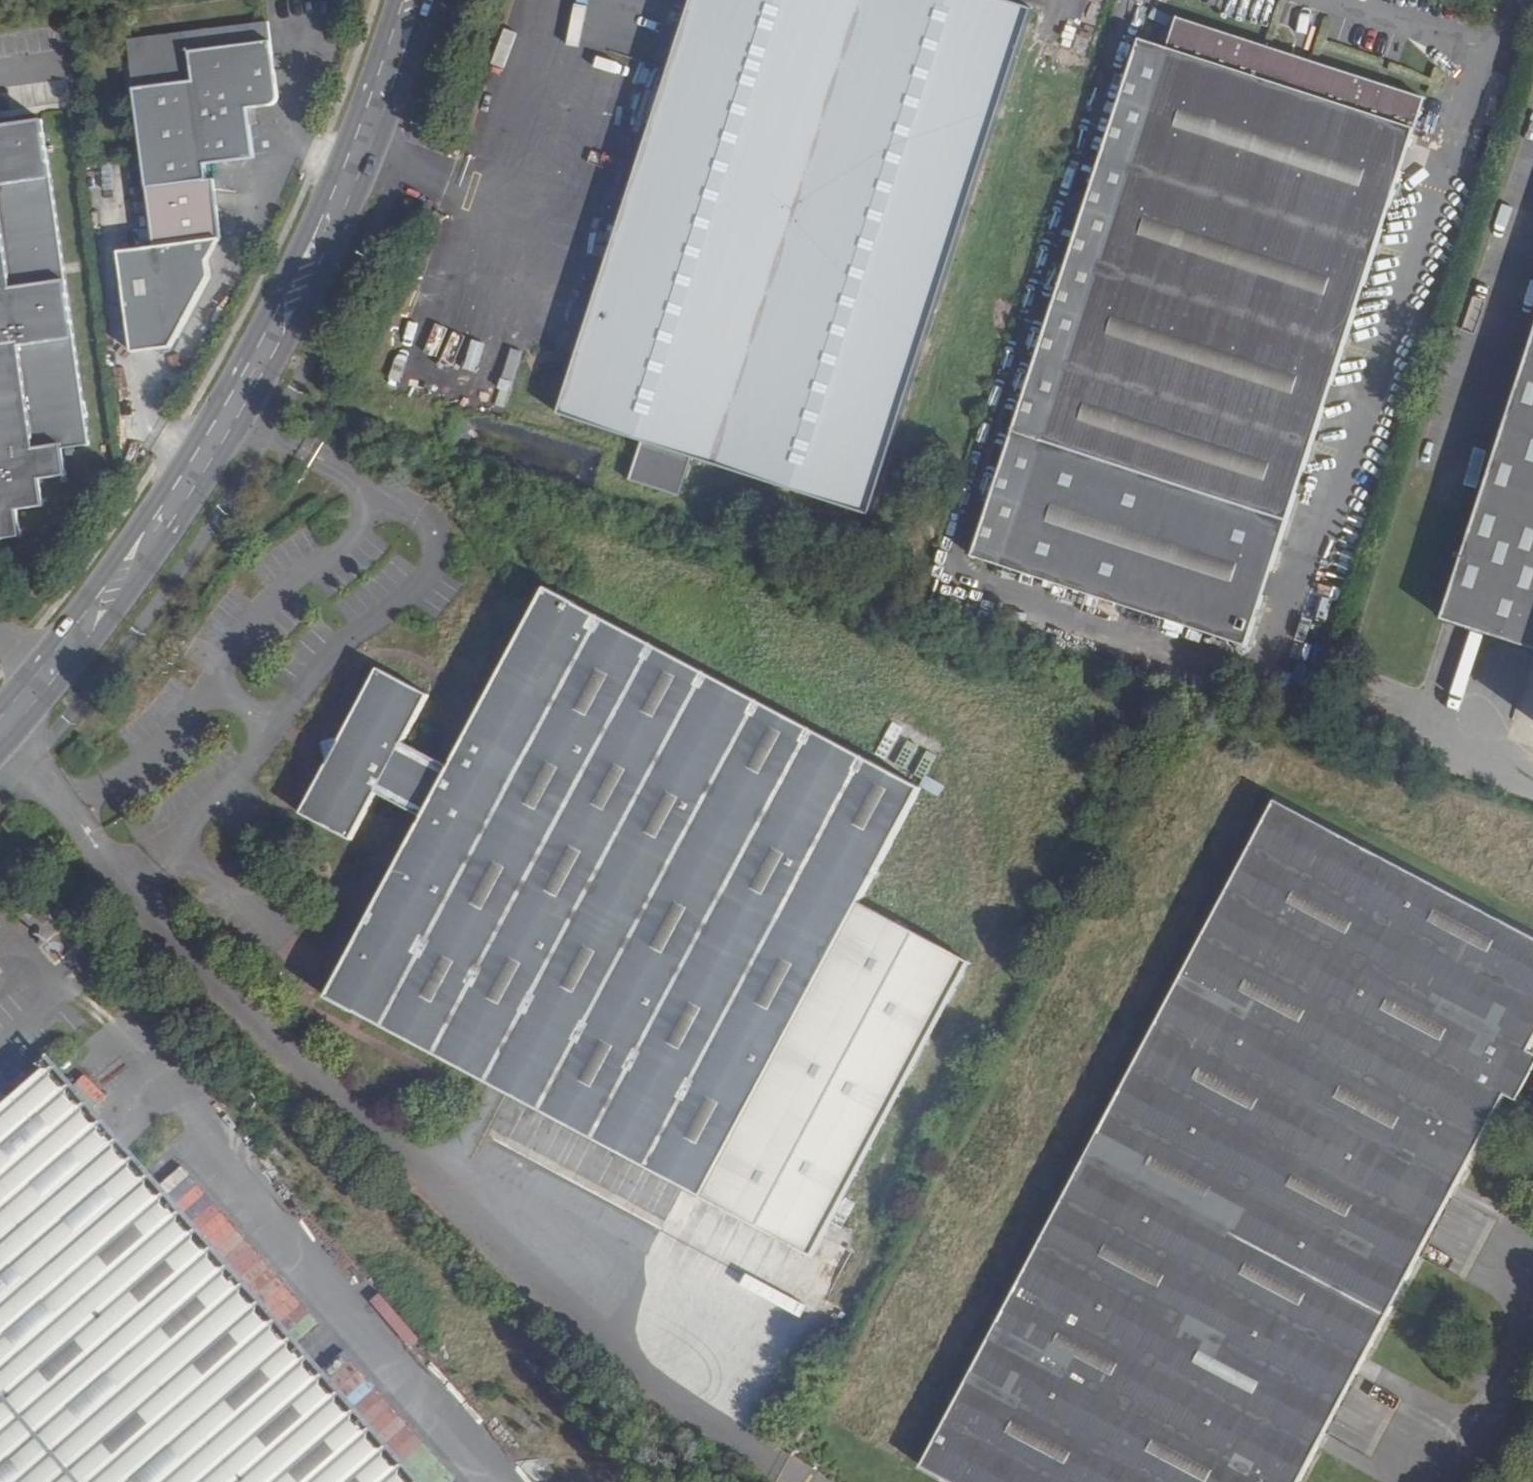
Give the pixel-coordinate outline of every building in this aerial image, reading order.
[(678,51),(560,414),(653,444),(641,483),(688,498),(702,460),(873,516),(1040,0),(695,0),(678,51)] [(678,51),(695,0),(680,0),(665,47),(678,51)] [(1427,100),(1181,22),(1172,52),(1144,43),(977,569),(1250,655),(1427,100)] [(279,99),(269,23),(132,42),(135,62),(159,252),(122,256),(135,357),(174,352),(215,281),(213,264),(225,245),(217,182),(211,183),(209,167),(257,159),(253,133),(250,111),(262,109),(272,108),(273,107),(274,107),(275,107),(275,106),(276,106),(276,105),(277,105),(277,104),(277,103),(278,103),(278,102),(279,101),(279,100),(279,99)] [(262,109),(250,111),(253,133),(265,132),(262,109)] [(46,121),(0,127),(0,537),(23,534),(20,506),(47,502),(42,475),(68,472),(64,443),(90,440),(46,121)] [(1443,622),(1532,651),(1532,341),(1443,622)] [(860,903),(922,785),(548,586),(459,759),(410,734),(429,693),(386,670),(312,813),(356,835),(378,795),(426,820),(336,996),(820,1252),(971,961),(860,903)] [(1283,804),(927,1466),(958,1481),(1304,1481),(1508,1094),(1522,1100),(1532,1080),(1532,937),(1283,804)] [(52,1079),(0,1123),(0,1481),(399,1481),(52,1079)] [(701,1212),(687,1245),(786,1288),(801,1255),(701,1212)]
